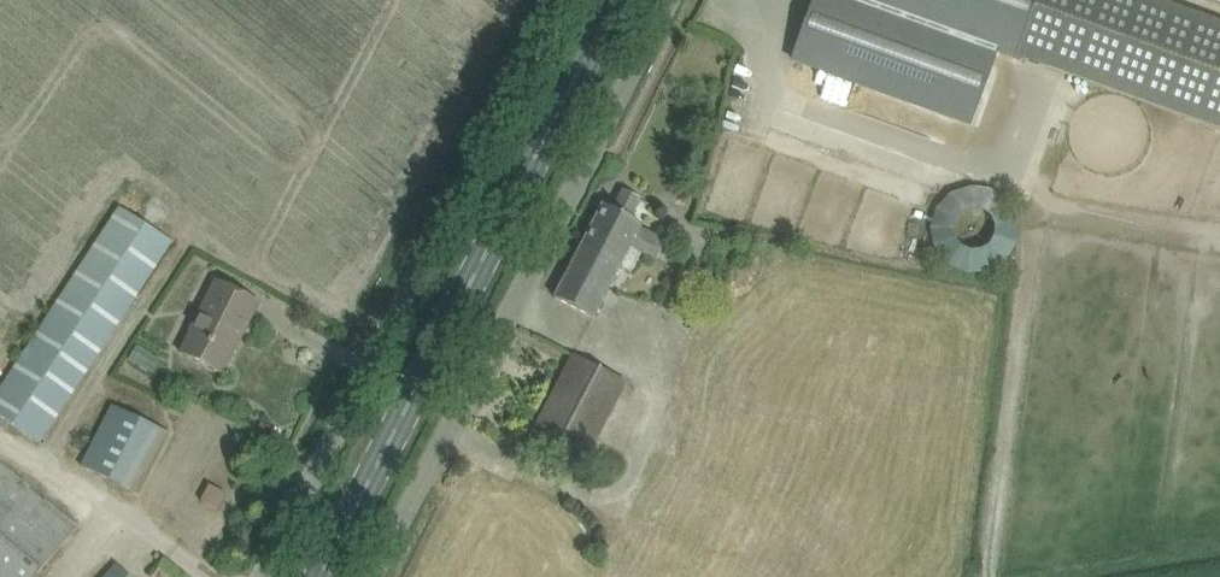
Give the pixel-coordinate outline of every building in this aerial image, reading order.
[(1219,131),(1219,22),(1160,0),(937,0),(1023,34),(1014,56),(1219,131)] [(955,285),(1029,268),(1011,188),(937,204),(955,285)] [(554,298),(576,309),(594,319),(621,268),(628,271),(632,273),(642,253),(652,259),(656,260),(666,240),(640,227),(643,222),(632,216),(640,200),(622,191),(613,209),(603,204),(554,298)] [(173,241),(116,205),(0,384),(0,420),(38,445),(173,241)] [(901,216),(894,260),(919,264),(926,219),(901,216)] [(180,353),(199,363),(221,374),(238,340),(239,340),(259,302),(237,291),(216,280),(189,331),(191,332),(180,353)] [(163,377),(170,362),(145,351),(138,366),(163,377)] [(626,384),(593,368),(572,356),(526,444),(547,455),(577,472),(626,384)] [(109,404),(78,467),(137,495),(168,432),(109,404)] [(75,528),(0,466),(0,576),(35,576),(75,528)] [(216,510),(225,493),(208,484),(199,501),(216,510)] [(124,571),(116,565),(105,576),(130,576),(124,571)]
